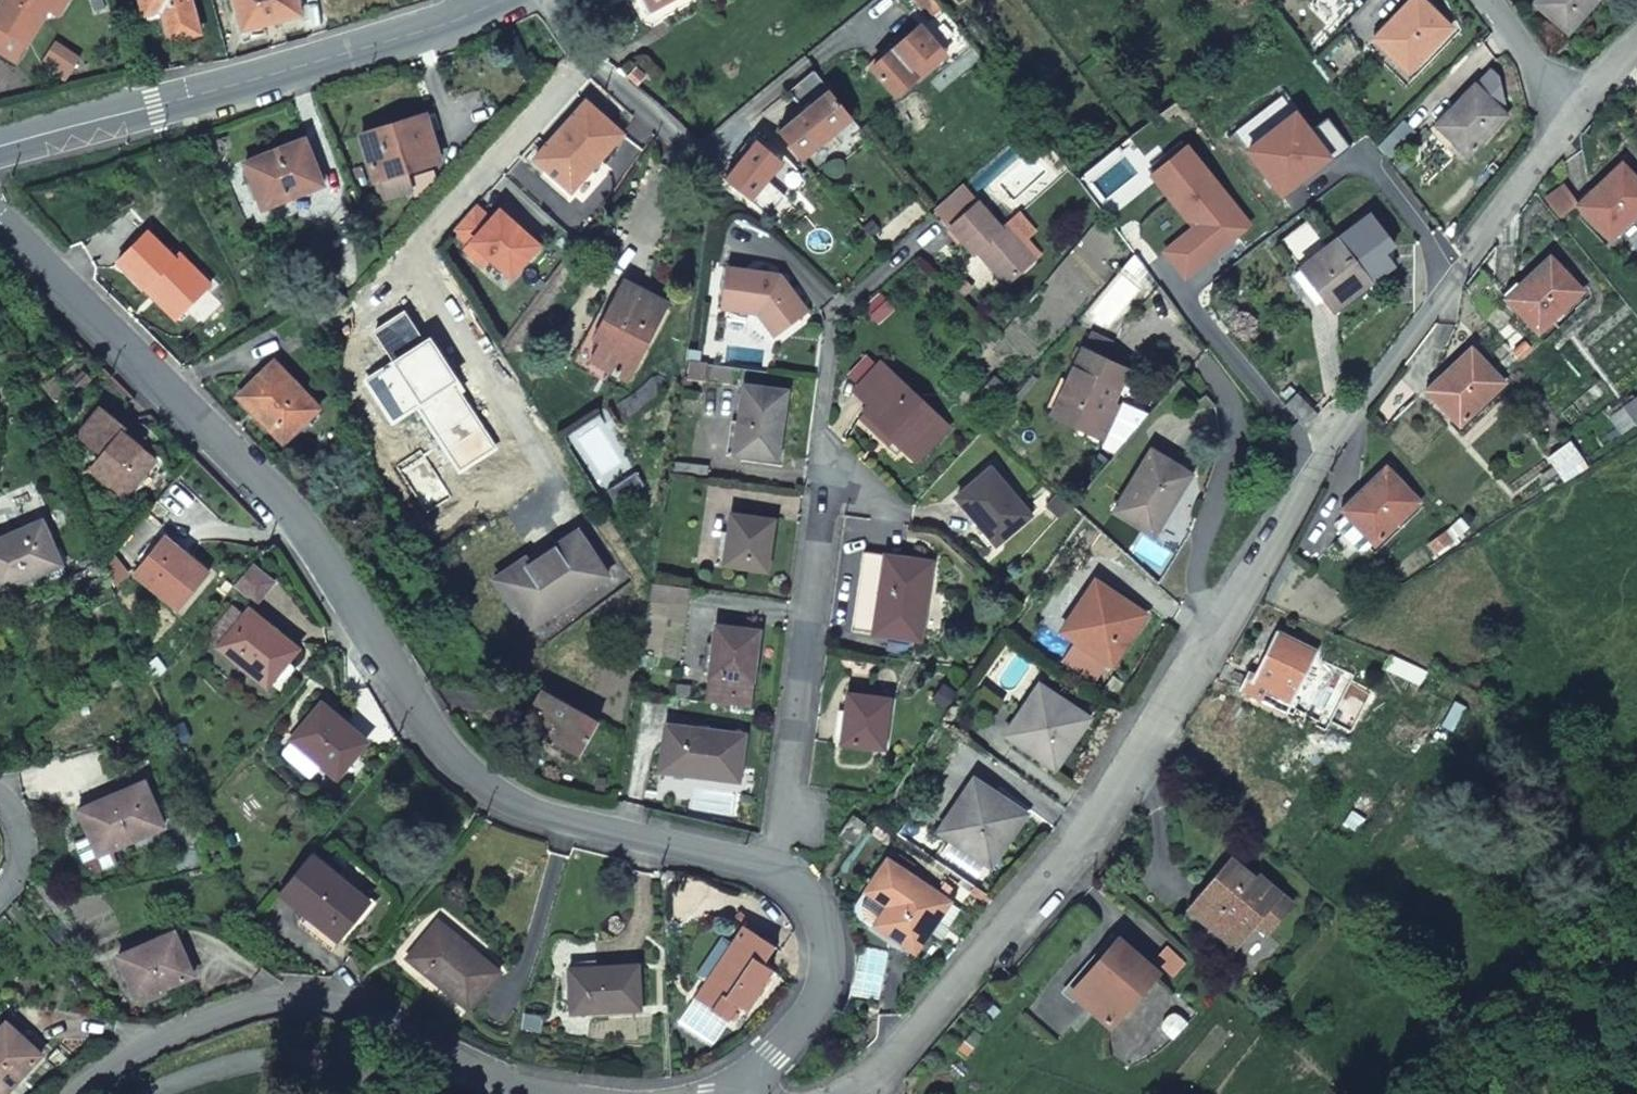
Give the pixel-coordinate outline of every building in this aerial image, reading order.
[(54,0),(1,0),(0,2),(0,27),(27,44),(54,0)] [(188,0),(138,0),(141,11),(154,9),(158,21),(163,21),(168,39),(196,32),(188,0)] [(239,27),(268,20),(298,13),(295,0),(233,0),(239,27)] [(666,0),(640,0),(647,13),(666,0)] [(1408,72),(1450,27),(1423,0),(1409,0),(1391,20),(1388,18),(1371,36),(1408,72)] [(1535,2),(1568,31),(1596,0),(1537,0),(1535,2)] [(944,52),(918,23),(870,65),(881,78),(893,91),(911,75),(914,77),(944,52)] [(16,63),(27,44),(0,27),(0,53),(16,63)] [(799,159),(850,117),(811,68),(787,93),(802,111),(776,133),(799,159)] [(1509,113),(1475,83),(1454,107),(1452,106),(1436,123),(1471,155),(1509,113)] [(436,128),(431,112),(421,115),(427,132),(436,128)] [(404,172),(436,161),(427,132),(421,115),(390,125),(359,135),(374,181),(378,180),(383,196),(409,188),(404,172)] [(321,186),(302,141),(272,153),(241,165),(259,209),(321,186)] [(739,161),(723,180),(749,201),(767,216),(783,197),(765,182),(781,163),(755,142),(739,161)] [(1564,204),(1598,240),(1636,204),(1636,191),(1612,164),(1581,194),(1578,191),(1564,204)] [(1000,225),(976,199),(962,182),(932,210),(972,254),(975,251),(978,247),(985,254),(981,257),(1005,282),(1033,256),(1003,223),(1000,225)] [(147,280),(177,311),(207,281),(175,248),(170,253),(144,225),(112,256),(140,286),(147,280)] [(1303,264),(1336,308),(1372,280),(1339,237),(1303,264)] [(975,251),(981,257),(985,254),(978,247),(975,251)] [(1510,282),(1493,299),(1526,334),(1571,291),(1539,259),(1513,284),(1510,282)] [(722,268),(716,309),(754,314),(772,338),(806,312),(778,275),(722,268)] [(601,315),(580,356),(606,370),(627,381),(668,301),(622,275),(601,315)] [(171,317),(177,311),(147,280),(140,286),(171,317)] [(278,291),(285,307),(299,300),(292,285),(278,291)] [(1081,349),(1102,358),(1108,343),(1087,334),(1081,349)] [(1102,358),(1081,349),(1052,415),(1092,431),(1106,399),(1114,402),(1128,368),(1102,358)] [(1432,377),(1418,391),(1452,427),(1495,386),(1463,353),(1435,379),(1432,377)] [(572,371),(599,385),(606,370),(580,356),(572,371)] [(59,376),(71,363),(66,358),(53,371),(59,376)] [(947,423),(880,360),(854,387),(869,401),(863,407),(916,457),(947,423)] [(276,362),(239,397),(283,443),(320,408),(276,362)] [(703,365),(687,364),(685,379),(702,380),(703,365)] [(38,384),(51,398),(59,392),(47,377),(38,384)] [(779,460),(785,410),(787,394),(744,389),(742,405),(737,455),(779,460)] [(1284,408),(1302,431),(1314,420),(1296,398),(1284,408)] [(1103,436),(1117,403),(1114,402),(1106,399),(1092,431),(1103,436)] [(120,497),(149,460),(116,432),(117,427),(94,409),(76,431),(78,437),(96,453),(91,466),(96,476),(120,497)] [(1156,534),(1190,471),(1151,448),(1116,511),(1156,534)] [(962,495),(1001,543),(1036,514),(997,467),(962,495)] [(1348,494),(1331,510),(1364,548),(1410,509),(1378,472),(1350,497),(1348,494)] [(1052,506),(1065,517),(1075,506),(1062,496),(1052,506)] [(767,572),(773,522),(731,517),(724,566),(767,572)] [(0,537),(0,590),(56,567),(37,522),(0,537)] [(544,555),(508,581),(539,626),(614,575),(581,529),(544,555)] [(205,579),(160,540),(130,574),(176,614),(205,579)] [(864,552),(851,631),(912,641),(918,609),(923,610),(931,563),(864,552)] [(246,562),(230,583),(251,600),(268,579),(246,562)] [(1096,605),(1073,638),(1111,666),(1145,616),(1095,580),(1084,596),(1096,605)] [(696,590),(656,585),(654,601),(694,606),(696,590)] [(292,645),(244,608),(215,645),(263,682),(292,645)] [(749,709),(758,635),(716,629),(705,704),(749,709)] [(1231,700),(1277,722),(1306,660),(1266,640),(1246,686),(1238,683),(1231,700)] [(1041,706),(1018,741),(1057,768),(1091,718),(1041,683),(1031,698),(1041,706)] [(689,702),(691,689),(680,686),(678,701),(689,702)] [(848,696),(840,745),(884,751),(891,702),(848,696)] [(333,771),(363,734),(318,698),(287,735),(333,771)] [(1031,698),(1006,732),(1018,741),(1041,706),(1031,698)] [(549,700),(531,735),(563,752),(566,749),(591,762),(609,728),(599,726),(579,715),(549,700)] [(753,723),(675,722),(673,768),(751,769),(753,723)] [(990,866),(1026,815),(976,779),(964,795),(975,802),(951,837),(990,866)] [(113,850),(164,829),(143,784),(78,811),(88,836),(97,857),(113,850)] [(951,837),(975,802),(964,795),(939,829),(951,837)] [(853,813),(840,832),(856,844),(869,825),(853,813)] [(97,857),(88,836),(73,842),(85,868),(97,872),(117,864),(113,850),(97,857)] [(1287,904),(1253,875),(1250,881),(1225,860),(1181,910),(1230,951),(1250,929),(1259,938),(1287,904)] [(948,902),(887,861),(867,892),(889,907),(877,925),(914,952),(928,932),(936,920),(948,902)] [(279,900),(336,955),(366,923),(348,905),(351,902),(311,865),(279,900)] [(940,941),(948,929),(936,920),(928,932),(940,941)] [(774,946),(738,922),(728,936),(734,941),(708,980),(703,976),(690,995),(726,1019),(736,1004),(745,1010),(763,983),(762,982),(771,968),(763,963),(774,946)] [(400,958),(461,1006),(490,969),(457,942),(453,945),(427,924),(400,958)] [(134,999),(192,975),(172,931),(116,957),(134,999)] [(728,936),(703,976),(708,980),(734,941),(728,936)] [(1121,947),(1075,1001),(1114,1034),(1158,980),(1121,947)] [(573,961),(573,1008),(644,1008),(644,962),(573,961)] [(1167,1025),(1177,1032),(1187,1019),(1177,1011),(1170,1010),(1165,1019),(1167,1025)] [(42,1056),(7,1024),(0,1031),(0,1093),(5,1093),(42,1056)]
